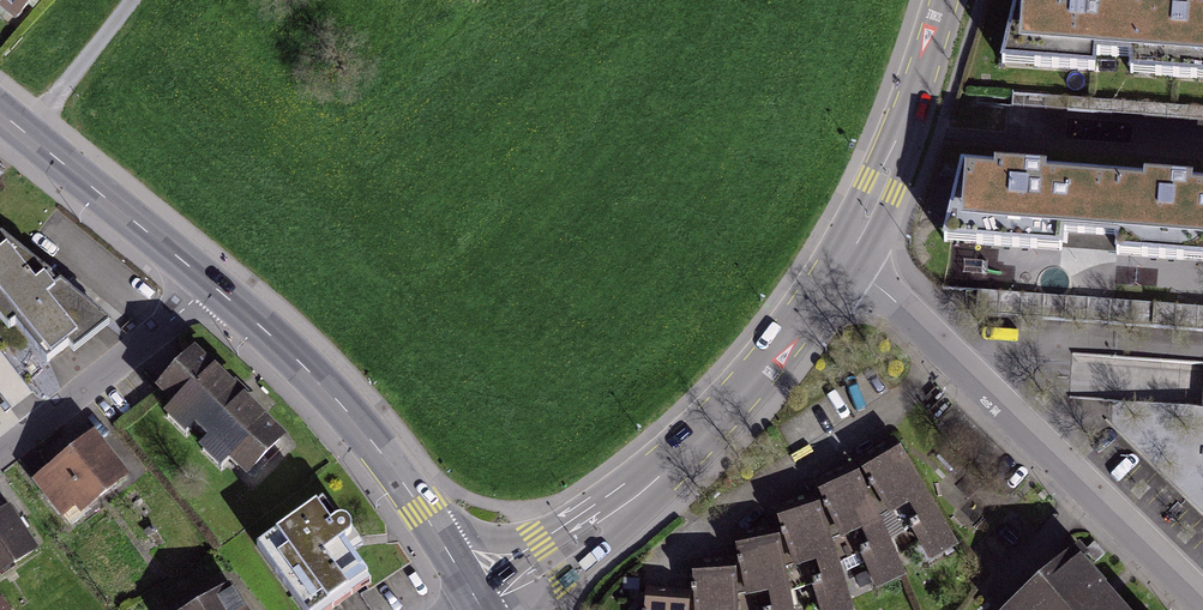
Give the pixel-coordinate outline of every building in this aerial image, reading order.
[(14,41),(46,0),(0,0),(0,31),(14,41)] [(1005,66),(1094,74),(1096,56),(1132,60),(1130,74),(1202,81),(1202,3),(1191,2),(1172,0),(1011,0),(1005,66)] [(954,160),(946,241),(1058,251),(1060,233),(1114,238),(1113,251),(1202,259),(1202,183),(1184,181),(1034,167),(954,160)] [(0,227),(0,300),(44,358),(109,319),(0,227)] [(241,386),(198,343),(157,383),(171,396),(161,405),(238,482),(288,433),(241,386)] [(128,472),(93,431),(37,477),(72,519),(128,472)] [(959,549),(900,455),(863,477),(892,542),(911,533),(931,566),(959,549)] [(892,542),(863,477),(817,498),(820,509),(835,558),(861,547),(876,585),(905,572),(892,542)] [(317,503),(258,545),(304,609),(329,609),(372,580),(346,543),(343,538),(351,533),(352,524),(346,517),(339,516),(331,522),(317,503)] [(820,509),(776,524),(779,543),(790,595),(812,586),(820,609),(853,609),(835,558),(820,509)] [(8,510),(0,515),(0,573),(35,550),(8,510)] [(779,543),(733,552),(735,576),(738,609),(793,609),(790,595),(779,543)] [(1109,592),(1075,554),(1010,609),(1125,609),(1109,592)] [(735,576),(693,578),(695,609),(738,609),(735,576)] [(230,586),(189,609),(244,609),(230,586)]
